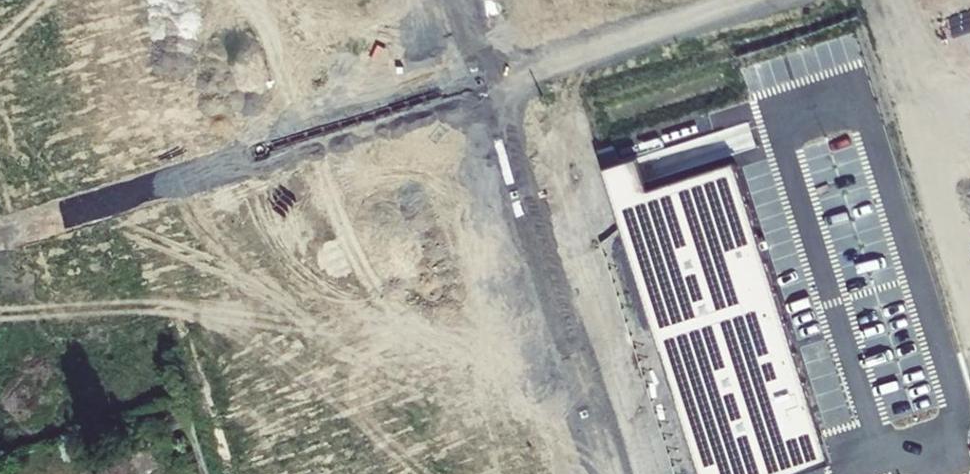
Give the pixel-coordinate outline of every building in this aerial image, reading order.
[(455,127),(460,142),(465,140),(460,125),(455,127)] [(700,473),(792,473),(829,462),(736,160),(646,188),(637,159),(606,169),(700,473)]
